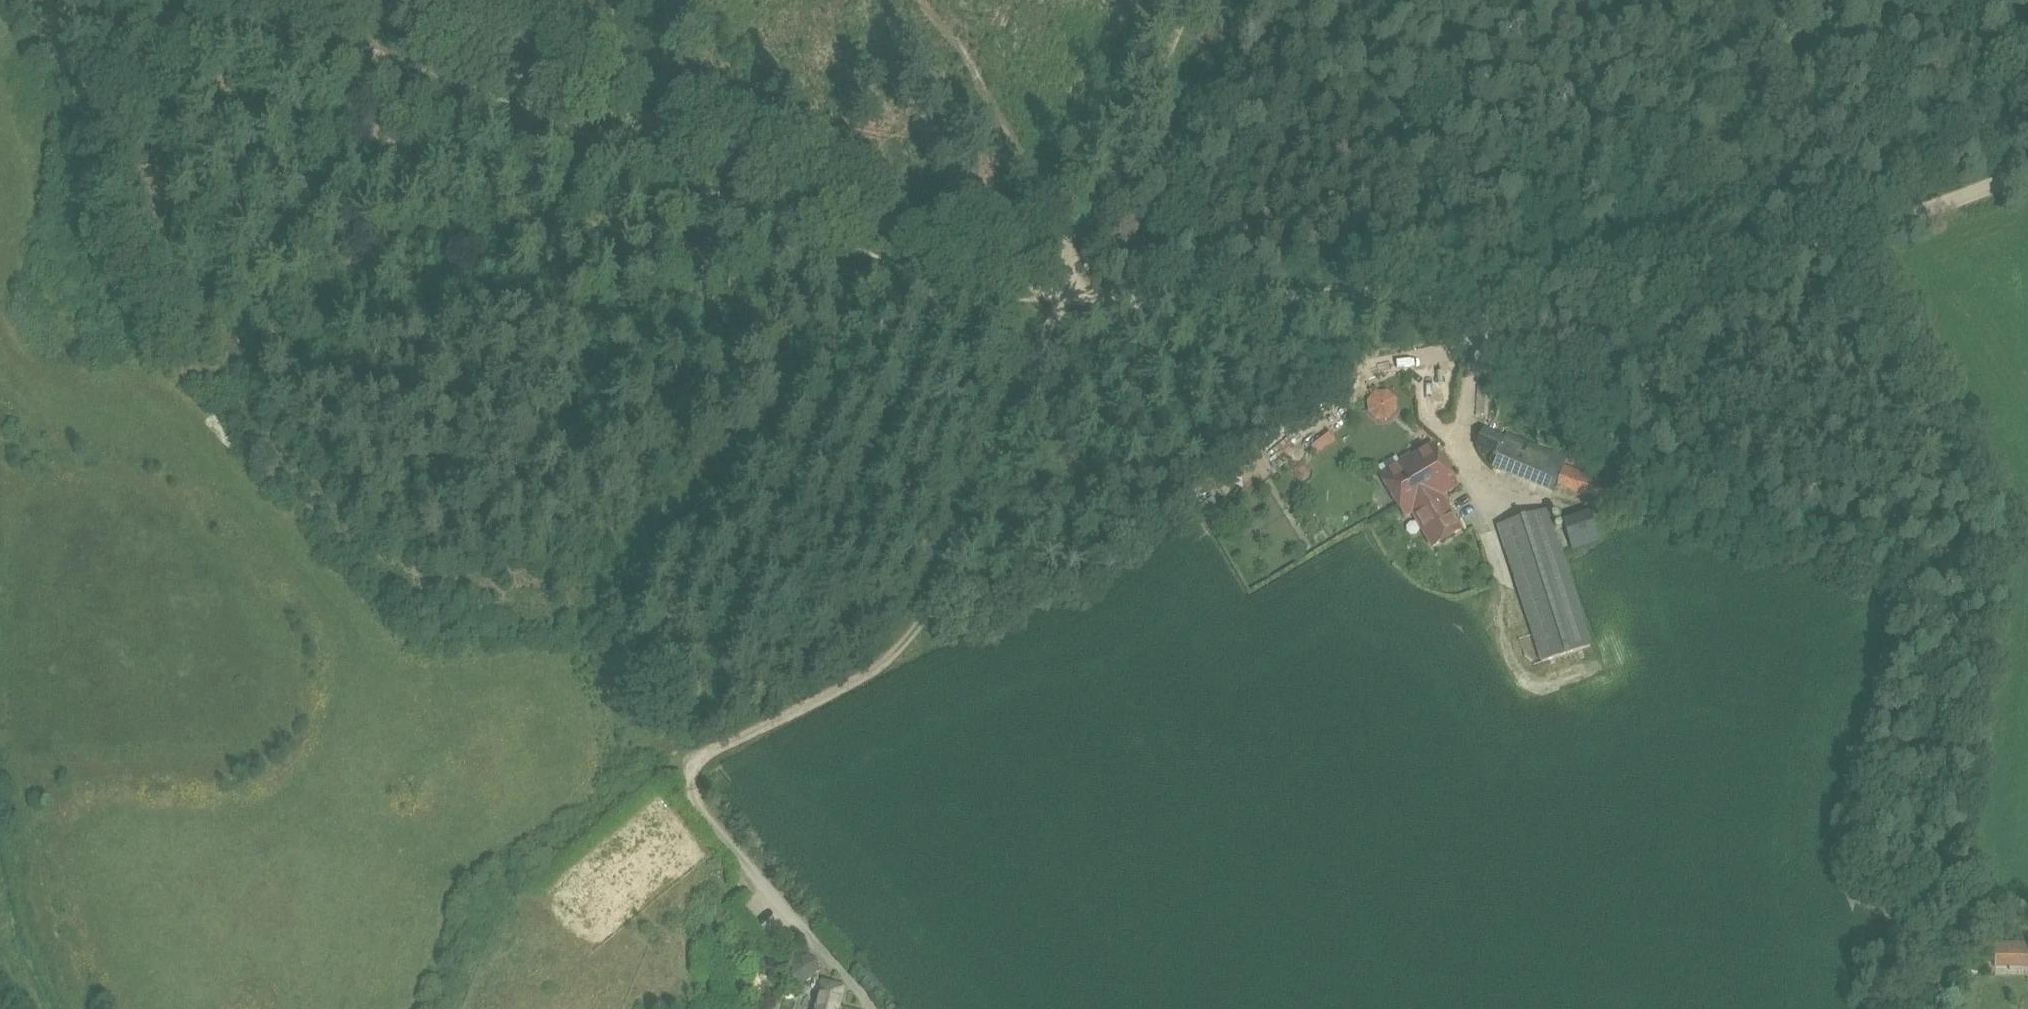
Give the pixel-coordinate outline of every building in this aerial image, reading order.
[(1377,421),(1389,419),(1397,410),(1396,398),(1386,390),(1374,391),(1367,401),(1368,413),(1377,421)] [(1475,449),(1496,457),(1504,437),(1484,428),(1475,449)] [(1550,458),(1504,439),(1492,469),(1538,488),(1550,458)] [(1431,548),(1463,530),(1443,497),(1458,488),(1432,443),(1411,455),(1410,453),(1400,459),(1401,462),(1378,475),(1404,520),(1412,515),(1431,548)] [(1590,647),(1546,510),(1497,526),(1541,663),(1590,647)] [(1577,530),(1581,556),(1606,552),(1602,526),(1577,530)] [(1994,942),(1994,967),(2013,967),(2012,942),(1994,942)] [(840,1008),(845,988),(824,983),(817,1006),(803,1002),(802,1008),(845,1008),(840,1008)]
